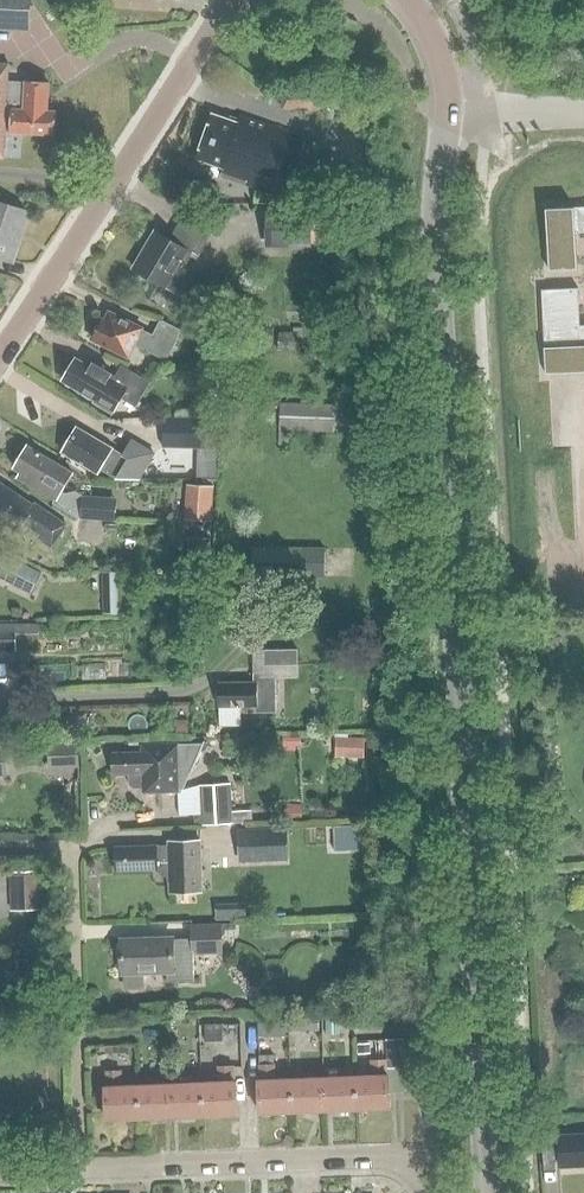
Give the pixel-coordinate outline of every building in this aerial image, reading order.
[(30,0),(0,0),(0,28),(28,30),(30,0)] [(55,111),(47,110),(48,83),(8,80),(9,63),(0,63),(0,157),(3,158),(5,131),(54,134),(55,111)] [(318,110),(317,90),(280,92),(281,107),(306,106),(306,110),(318,110)] [(281,195),(287,175),(290,175),(302,137),(240,117),(238,122),(212,114),(197,158),(223,167),(221,175),(281,195)] [(28,211),(0,202),(0,258),(12,261),(28,211)] [(548,270),(576,269),(575,233),(583,232),(583,206),(545,208),(548,270)] [(313,214),(313,210),(265,210),(265,248),(312,247),(312,244),(330,244),(330,214),(313,214)] [(176,294),(191,270),(187,268),(195,254),(199,256),(211,235),(182,217),(168,239),(154,230),(133,267),(176,294)] [(579,325),(578,288),(541,289),(545,373),(547,373),(546,368),(583,366),(583,325),(579,325)] [(133,344),(165,361),(180,329),(160,318),(153,334),(138,327),(137,322),(133,320),(127,321),(109,312),(105,321),(102,319),(100,323),(97,323),(92,332),(93,337),(92,339),(126,356),(133,344)] [(298,332),(278,332),(277,350),(297,351),(298,332)] [(134,406),(149,381),(121,364),(114,375),(92,362),(89,367),(74,358),(62,379),(95,399),(93,403),(111,414),(121,398),(134,406)] [(219,396),(206,396),(206,409),(219,409),(219,396)] [(280,402),(279,429),(365,433),(366,405),(280,402)] [(161,446),(197,447),(206,447),(206,418),(162,417),(161,446)] [(116,478),(117,477),(139,478),(153,452),(131,439),(123,453),(113,448),(112,448),(76,427),(61,451),(98,473),(100,469),(116,478)] [(64,493),(61,491),(72,472),(27,445),(13,468),(20,472),(16,477),(54,500),(52,503),(76,517),(114,520),(116,498),(82,495),(76,490),(64,493)] [(65,525),(34,503),(33,505),(0,482),(0,520),(15,531),(22,521),(39,533),(36,537),(49,547),(65,525)] [(211,521),(213,485),(190,484),(188,519),(211,521)] [(102,522),(78,520),(76,539),(101,541),(102,522)] [(209,538),(188,537),(187,561),(208,562),(209,538)] [(252,577),(324,577),(324,548),(253,547),(252,577)] [(43,574),(6,555),(0,567),(0,575),(33,593),(43,574)] [(143,582),(127,588),(134,606),(150,600),(143,582)] [(102,589),(103,614),(117,613),(116,589),(102,589)] [(14,631),(0,630),(0,650),(14,651),(14,650),(15,631),(14,631)] [(264,649),(264,664),(297,664),(297,648),(264,649)] [(275,711),(275,676),(260,676),(260,671),(253,671),(253,681),(219,681),(219,705),(241,705),(241,711),(275,711)] [(174,732),(188,732),(187,718),(174,719),(174,732)] [(365,738),(335,736),(334,755),(364,757),(365,738)] [(202,743),(157,743),(157,750),(112,751),(112,773),(127,773),(128,783),(132,787),(142,787),(142,791),(179,790),(179,771),(190,770),(190,772),(191,773),(205,741),(203,740),(202,743)] [(78,742),(50,742),(50,767),(78,767),(78,742)] [(203,823),(232,821),(229,783),(201,784),(203,823)] [(251,810),(231,811),(232,821),(252,820),(251,810)] [(362,825),(334,826),(335,851),(363,850),(362,825)] [(268,827),(268,826),(233,827),(234,862),(271,861),(270,856),(288,855),(287,827),(268,827)] [(170,892),(201,891),(200,841),(168,842),(168,845),(115,846),(116,870),(156,870),(156,872),(161,873),(164,875),(166,880),(166,883),(169,883),(170,892)] [(39,911),(38,872),(10,873),(11,911),(39,911)] [(216,920),(245,919),(244,902),(215,903),(216,920)] [(194,980),(193,954),(222,953),(221,924),(190,925),(191,939),(172,940),(172,938),(121,939),(122,972),(124,972),(124,985),(128,988),(140,988),(143,984),(143,972),(166,971),(167,981),(194,980)] [(319,1030),(319,1015),(290,1015),(290,1031),(319,1030)] [(339,1034),(339,1017),(325,1017),(326,1035),(339,1034)] [(222,1024),(205,1024),(205,1042),(222,1041),(222,1024)] [(385,1037),(386,1066),(403,1066),(401,1037),(385,1037)] [(370,1053),(370,1042),(357,1043),(358,1054),(370,1053)] [(274,1054),(259,1054),(260,1065),(274,1064),(274,1054)] [(371,1074),(357,1074),(358,1109),(389,1108),(388,1073),(385,1073),(384,1058),(370,1059),(371,1074)] [(294,1112),(293,1077),(274,1078),(274,1064),(260,1065),(260,1079),(258,1079),(259,1113),(294,1112)] [(218,1081),(203,1081),(204,1115),(236,1114),(234,1079),(232,1079),(232,1066),(217,1066),(218,1081)] [(106,1119),(140,1118),(139,1083),(121,1084),(120,1071),(107,1071),(107,1085),(105,1085),(106,1119)] [(357,1074),(325,1076),(326,1110),(358,1109),(357,1074)] [(326,1110),(325,1076),(293,1077),(294,1112),(326,1110)] [(203,1081),(171,1082),(172,1117),(204,1115),(203,1081)] [(171,1082),(139,1083),(140,1118),(172,1117),(171,1082)] [(559,1165),(583,1164),(583,1135),(558,1137),(559,1165)]
